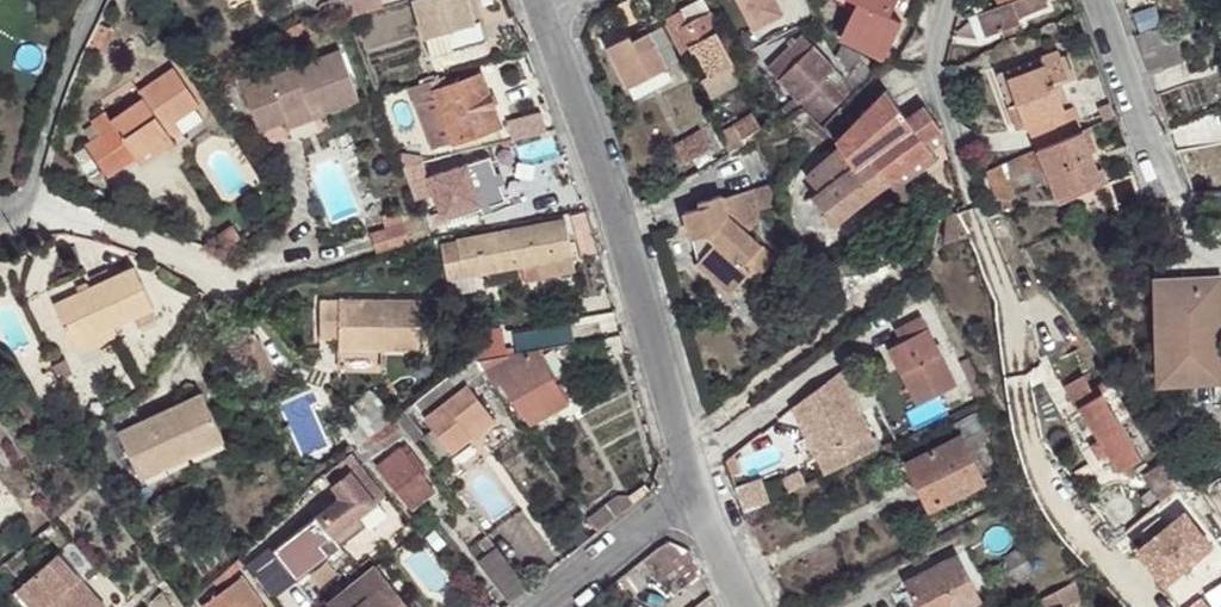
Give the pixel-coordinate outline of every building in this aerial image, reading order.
[(228,12),(259,0),(224,0),(228,12)] [(349,19),(378,10),(375,0),(342,0),(349,19)] [(408,2),(427,60),(484,42),(479,21),(473,23),(466,0),(414,0),(408,2)] [(479,21),(472,0),(466,0),(473,23),(479,21)] [(704,0),(700,0),(663,18),(682,55),(693,49),(707,77),(728,67),(713,35),(719,30),(704,0)] [(754,31),(782,16),(774,0),(738,0),(754,31)] [(859,1),(889,16),(897,0),(858,0),(859,1)] [(1045,0),(1019,0),(1011,3),(1017,20),(1048,8),(1045,0)] [(889,16),(859,1),(839,39),(880,60),(900,22),(889,16)] [(1002,7),(981,14),(990,37),(1019,25),(1017,20),(1011,3),(1002,7)] [(100,49),(110,26),(97,20),(86,43),(100,49)] [(618,69),(649,54),(659,48),(647,24),(606,44),(618,69)] [(1136,36),(1141,54),(1171,43),(1166,26),(1136,36)] [(812,119),(823,130),(845,102),(851,96),(845,83),(836,91),(824,79),(832,71),(800,38),(766,70),(798,102),(801,100),(806,106),(812,99),(819,106),(808,115),(812,119)] [(1171,43),(1141,54),(1149,76),(1185,63),(1177,40),(1171,43)] [(312,96),(318,111),(355,97),(335,45),(263,71),(260,64),(233,73),(253,126),(281,117),(278,108),(312,96)] [(1079,133),(1085,130),(1075,105),(1067,108),(1057,81),(1069,76),(1060,51),(1037,60),(1041,70),(1016,82),(1022,100),(1012,104),(1022,131),(1034,126),(1044,149),(1079,133)] [(659,76),(649,54),(618,69),(629,91),(659,76)] [(851,96),(876,74),(866,66),(868,64),(860,58),(843,80),(845,83),(851,96)] [(1041,70),(1037,60),(1001,75),(1016,82),(1041,70)] [(164,119),(175,112),(195,99),(171,61),(133,86),(137,92),(104,114),(99,107),(84,117),(93,131),(78,140),(99,171),(128,151),(168,125),(164,119)] [(699,81),(708,101),(738,86),(728,67),(707,77),(699,81)] [(1001,77),(1012,104),(1022,100),(1016,84),(1016,82),(1001,75),(1001,77)] [(477,76),(440,90),(432,93),(434,98),(452,144),(496,127),(477,76)] [(663,84),(659,76),(629,91),(632,100),(663,84)] [(437,79),(407,88),(413,105),(434,98),(432,93),(440,90),(437,79)] [(886,92),(835,143),(838,149),(851,170),(867,159),(884,185),(930,153),(923,144),(938,133),(922,111),(907,121),(886,92)] [(283,124),(318,111),(312,96),(278,108),(281,117),(283,124)] [(434,98),(413,105),(430,152),(452,144),(434,98)] [(802,110),(808,115),(819,106),(812,99),(806,106),(802,110)] [(1114,117),(1107,100),(1096,105),(1102,122),(1114,117)] [(179,118),(175,112),(164,119),(168,125),(179,118)] [(760,126),(753,112),(719,135),(726,147),(760,126)] [(507,127),(511,141),(543,133),(540,120),(507,127)] [(173,133),(168,125),(128,151),(133,159),(173,133)] [(713,150),(705,133),(679,144),(687,161),(713,150)] [(942,145),(938,133),(923,144),(930,153),(942,145)] [(1080,135),(1045,151),(1049,162),(1055,174),(1090,161),(1080,135)] [(829,226),(884,185),(867,159),(851,170),(838,149),(806,177),(818,194),(811,200),(813,203),(824,219),(829,226)] [(1044,149),(987,174),(993,187),(1004,182),(1049,162),(1045,151),(1044,149)] [(399,156),(403,165),(420,161),(416,150),(399,156)] [(903,186),(936,163),(930,153),(884,185),(908,213),(917,206),(903,186)] [(448,155),(439,158),(439,163),(449,160),(448,155)] [(481,210),(484,218),(507,208),(489,156),(427,178),(434,200),(440,216),(442,223),(481,210)] [(403,165),(418,206),(434,200),(427,178),(420,161),(403,165)] [(1098,181),(1090,161),(1055,174),(1063,195),(1098,181)] [(1197,194),(1220,194),(1220,175),(1197,178),(1197,194)] [(993,187),(996,197),(997,201),(999,202),(1012,199),(1004,182),(993,187)] [(699,256),(693,258),(693,262),(726,295),(746,275),(752,282),(772,262),(745,236),(753,228),(755,225),(756,223),(756,222),(756,220),(756,218),(756,215),(756,212),(755,207),(750,191),(716,200),(716,197),(695,202),(696,207),(681,211),(687,238),(693,236),(699,256)] [(1012,199),(999,202),(1003,210),(1014,209),(1012,199)] [(478,220),(480,231),(508,226),(513,225),(507,208),(484,218),(478,220)] [(400,209),(381,216),(386,229),(371,234),(378,253),(412,240),(400,209)] [(963,239),(957,214),(947,213),(939,243),(963,239)] [(444,229),(442,223),(440,216),(432,220),(436,231),(444,229)] [(563,223),(510,233),(513,258),(557,252),(558,260),(532,264),(536,279),(565,274),(563,223)] [(440,243),(446,278),(470,275),(468,265),(481,263),(513,258),(510,233),(440,243)] [(687,238),(693,258),(699,256),(693,236),(687,238)] [(557,252),(513,258),(515,268),(532,264),(558,260),(557,252)] [(486,288),(519,282),(515,268),(513,258),(481,263),(483,273),(486,288)] [(69,342),(107,325),(150,304),(130,263),(50,301),(69,342)] [(468,265),(470,275),(483,273),(481,263),(468,265)] [(1219,384),(1218,275),(1146,277),(1149,387),(1219,384)] [(421,347),(421,296),(320,298),(321,339),(340,339),(340,349),(421,347)] [(954,388),(919,320),(893,333),(897,342),(887,345),(889,349),(884,351),(915,409),(954,388)] [(111,333),(107,325),(69,342),(72,351),(111,333)] [(469,339),(476,356),(477,361),(504,357),(502,334),(469,339)] [(504,357),(477,361),(483,370),(493,386),(498,384),(494,378),(528,353),(504,357)] [(494,378),(498,384),(521,416),(537,405),(544,413),(562,401),(528,353),(494,378)] [(476,356),(456,371),(468,385),(470,388),(481,380),(478,374),(483,370),(477,361),(476,356)] [(73,375),(65,359),(51,365),(59,382),(73,375)] [(978,379),(969,362),(961,366),(970,383),(978,379)] [(456,371),(414,403),(426,417),(468,385),(456,371)] [(877,453),(840,374),(790,411),(823,478),(877,453)] [(1102,394),(1107,390),(1103,384),(1090,390),(1082,376),(1064,386),(1075,408),(1081,406),(1102,394)] [(989,400),(978,379),(970,383),(980,404),(989,400)] [(468,385),(426,417),(434,429),(451,451),(493,419),(470,388),(468,385)] [(1116,421),(1132,411),(1117,385),(1107,390),(1102,394),(1116,421)] [(136,474),(187,450),(222,434),(200,388),(114,428),(136,474)] [(372,391),(352,406),(373,435),(383,428),(392,420),(394,419),(372,391)] [(1138,459),(1116,421),(1102,394),(1081,406),(1101,443),(1091,449),(1097,459),(1108,453),(1116,471),(1138,459)] [(373,435),(388,457),(411,439),(395,419),(394,419),(392,420),(383,428),(373,435)] [(954,430),(959,439),(960,442),(964,451),(970,462),(980,458),(977,452),(985,448),(972,419),(954,430)] [(439,461),(451,451),(434,429),(427,434),(422,438),(439,461)] [(222,434),(187,450),(192,460),(227,444),(222,434)] [(960,442),(959,439),(906,466),(928,512),(981,485),(970,462),(964,451),(960,442)] [(353,450),(364,465),(377,454),(366,440),(353,450)] [(435,494),(423,479),(427,475),(411,454),(407,457),(402,451),(377,470),(411,514),(435,494)] [(314,523),(335,551),(365,528),(357,518),(384,498),(350,454),(322,475),(330,485),(326,488),(337,503),(317,518),(318,520),(314,523)] [(1159,489),(1166,484),(1173,481),(1162,459),(1141,471),(1152,493),(1159,489)] [(757,481),(734,492),(744,517),(768,504),(757,481)] [(588,521),(596,534),(633,504),(627,498),(588,521)] [(1186,520),(1207,507),(1204,501),(1183,514),(1186,520)] [(497,550),(485,536),(476,543),(487,558),(497,550)] [(96,563),(71,537),(58,549),(83,575),(96,563)] [(241,563),(255,578),(266,593),(290,578),(265,541),(249,551),(252,556),(241,563)] [(670,599),(699,576),(689,555),(672,544),(662,545),(641,562),(670,599)] [(1198,592),(1219,578),(1199,546),(1159,574),(1180,604),(1198,592)] [(23,579),(43,602),(38,606),(101,606),(108,601),(83,575),(58,549),(57,548),(23,579)] [(1033,571),(1021,549),(1006,557),(1018,580),(1033,571)] [(478,565),(508,605),(528,590),(497,550),(487,558),(478,565)] [(928,606),(960,606),(974,600),(954,557),(900,583),(902,589),(912,606),(918,606),(926,603),(928,606)] [(327,606),(407,606),(376,566),(327,606)] [(245,577),(204,605),(205,606),(265,606),(245,577)] [(1219,578),(1198,592),(1206,603),(1220,593),(1220,581),(1219,578)] [(38,606),(43,602),(23,579),(16,583),(38,606)] [(1081,602),(1072,584),(1032,604),(1034,606),(1072,606),(1081,602)] [(902,589),(893,594),(896,603),(899,601),(902,606),(912,606),(902,589)]
